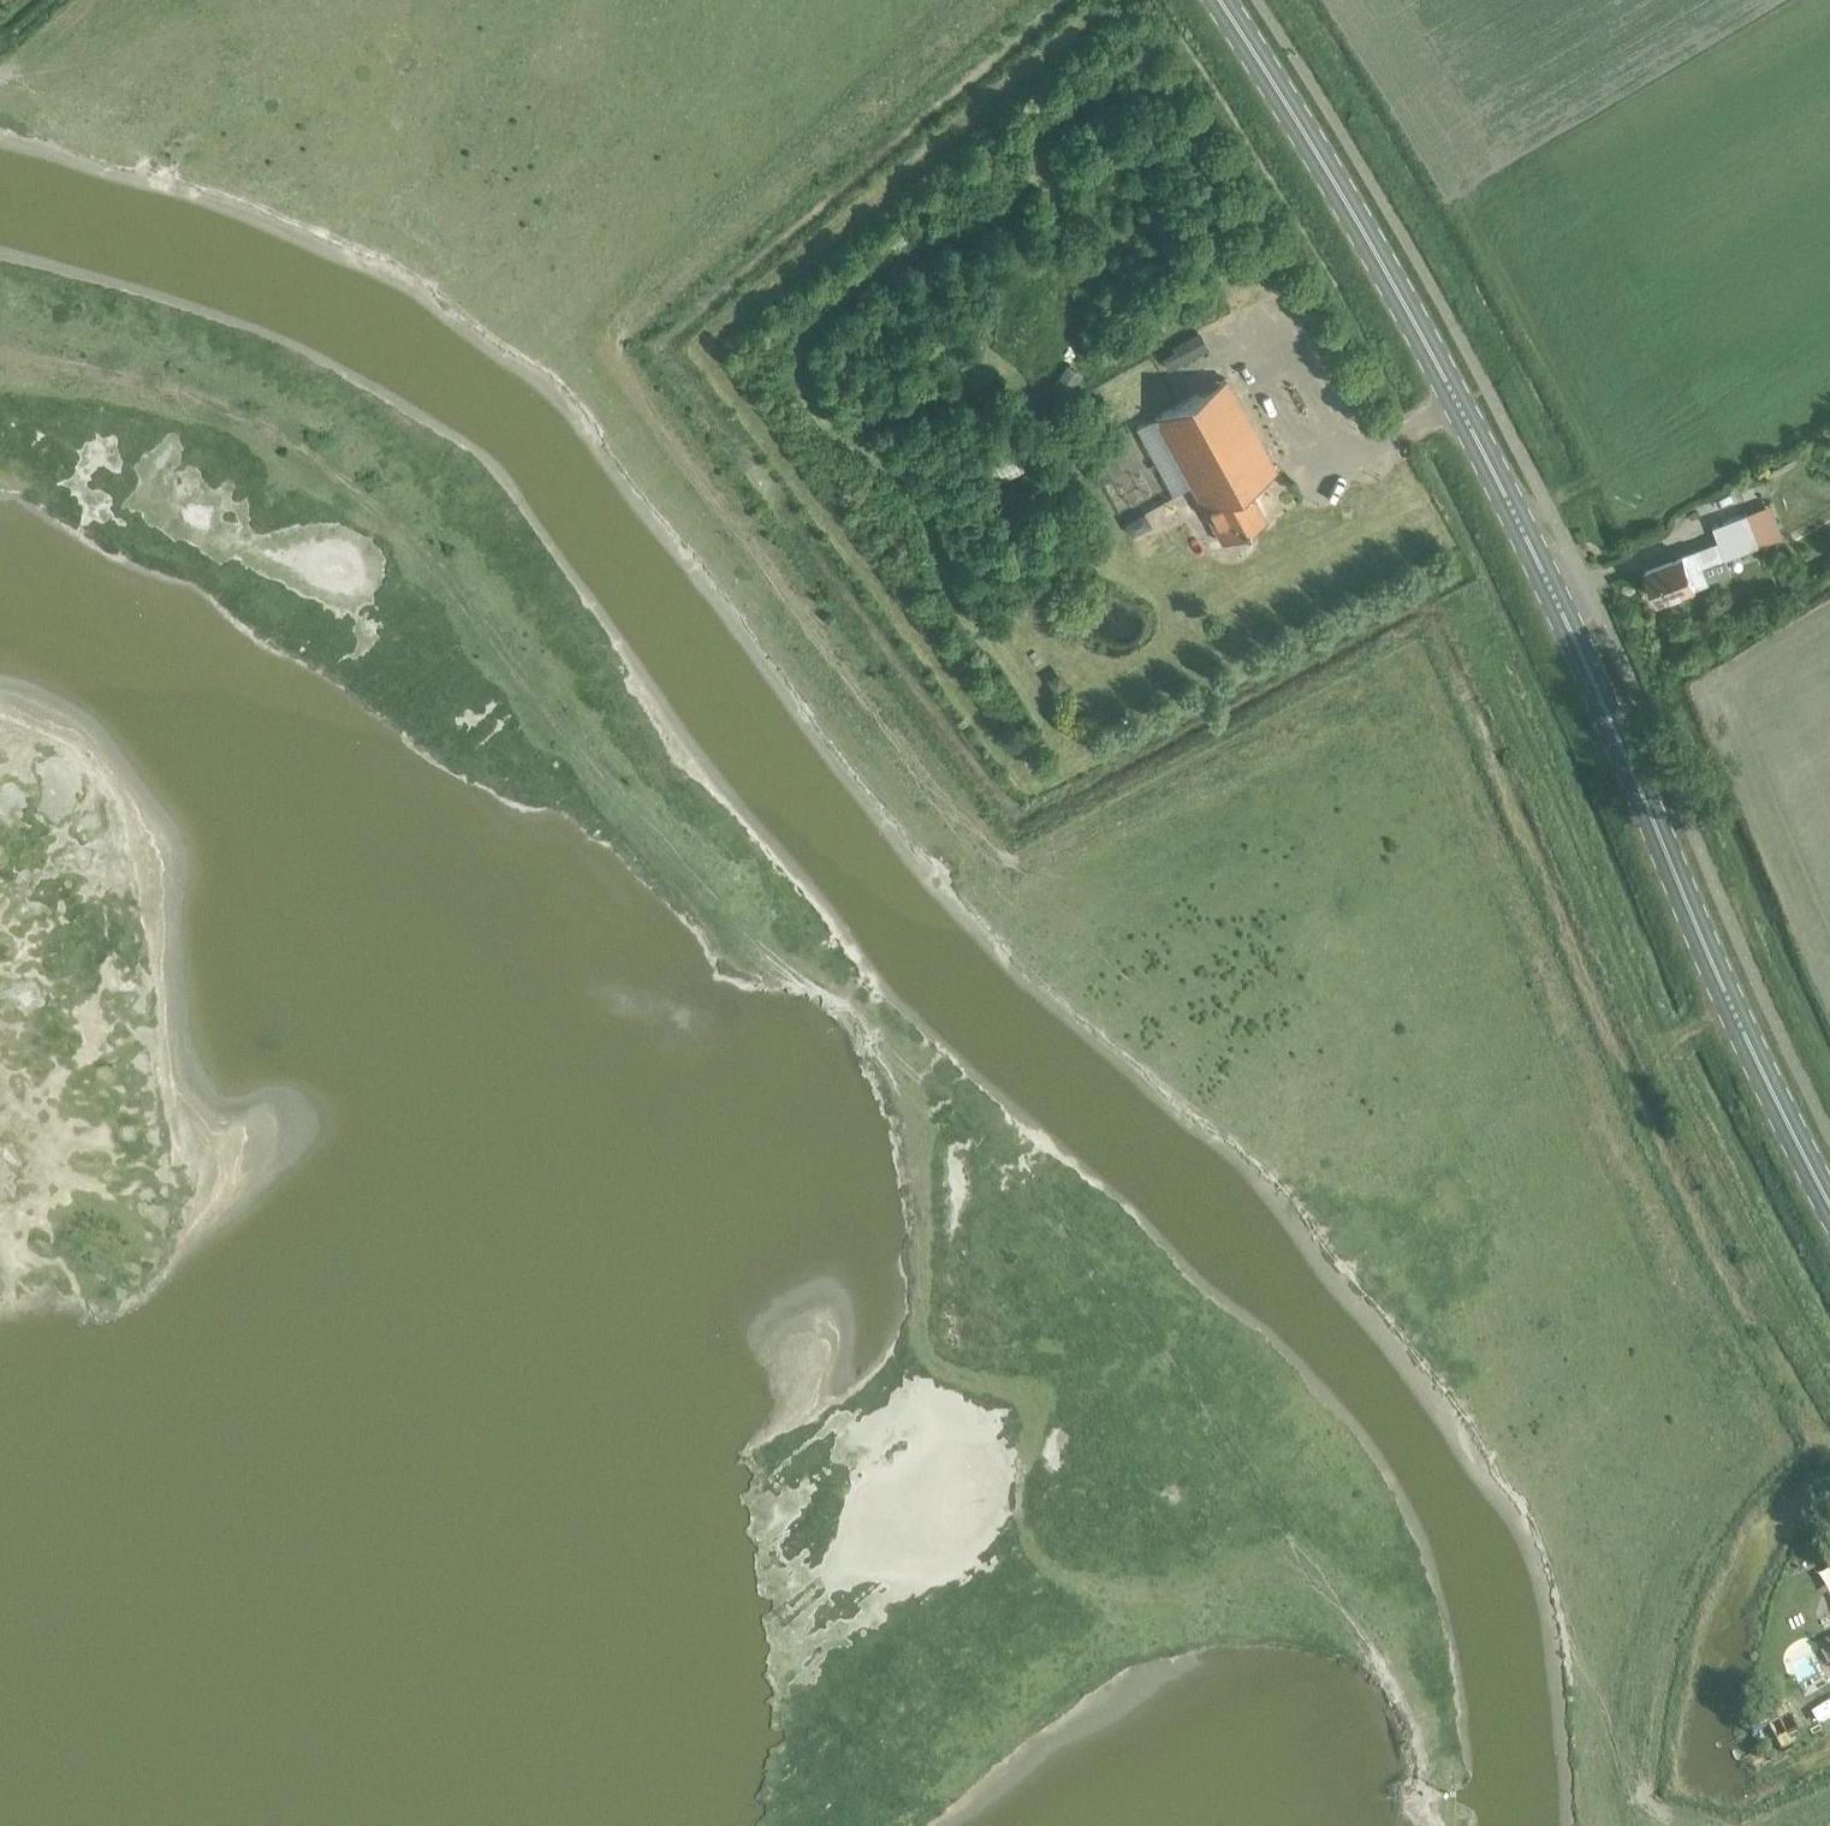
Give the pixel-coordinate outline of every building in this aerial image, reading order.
[(1154,416),(1222,540),(1263,517),(1246,486),(1276,470),(1225,377),(1154,416)] [(1730,570),(1725,557),(1758,544),(1746,512),(1713,525),(1719,540),(1696,549),(1696,548),(1646,567),(1658,600),(1708,581),(1708,579),(1730,570)] [(1800,1695),(1798,1696),(1793,1689),(1788,1692),(1793,1699),(1792,1700),(1797,1708),(1805,1703),(1800,1695)] [(1767,1715),(1771,1729),(1790,1723),(1786,1709),(1767,1715)]
